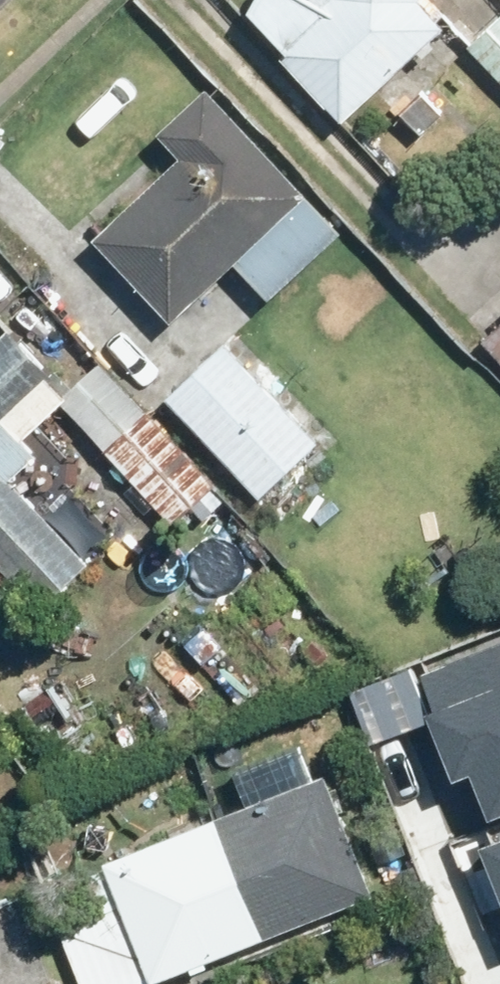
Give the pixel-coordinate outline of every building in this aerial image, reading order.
[(338,119),(446,24),(424,0),(249,0),(240,8),(338,119)] [(464,48),(499,83),(499,11),(464,48)] [(92,235),(174,321),(305,197),(202,90),(154,134),(176,156),(92,235)] [(40,609),(92,559),(15,479),(39,457),(2,419),(54,369),(13,327),(0,340),(0,566),(40,609)] [(232,345),(171,400),(258,496),(320,441),(232,345)] [(59,403),(165,514),(204,476),(99,366),(59,403)] [(409,678),(448,770),(470,760),(490,807),(499,802),(499,640),(409,678)] [(317,776),(107,854),(154,979),(364,901),(317,776)] [(481,833),(499,879),(499,825),(481,833)]
